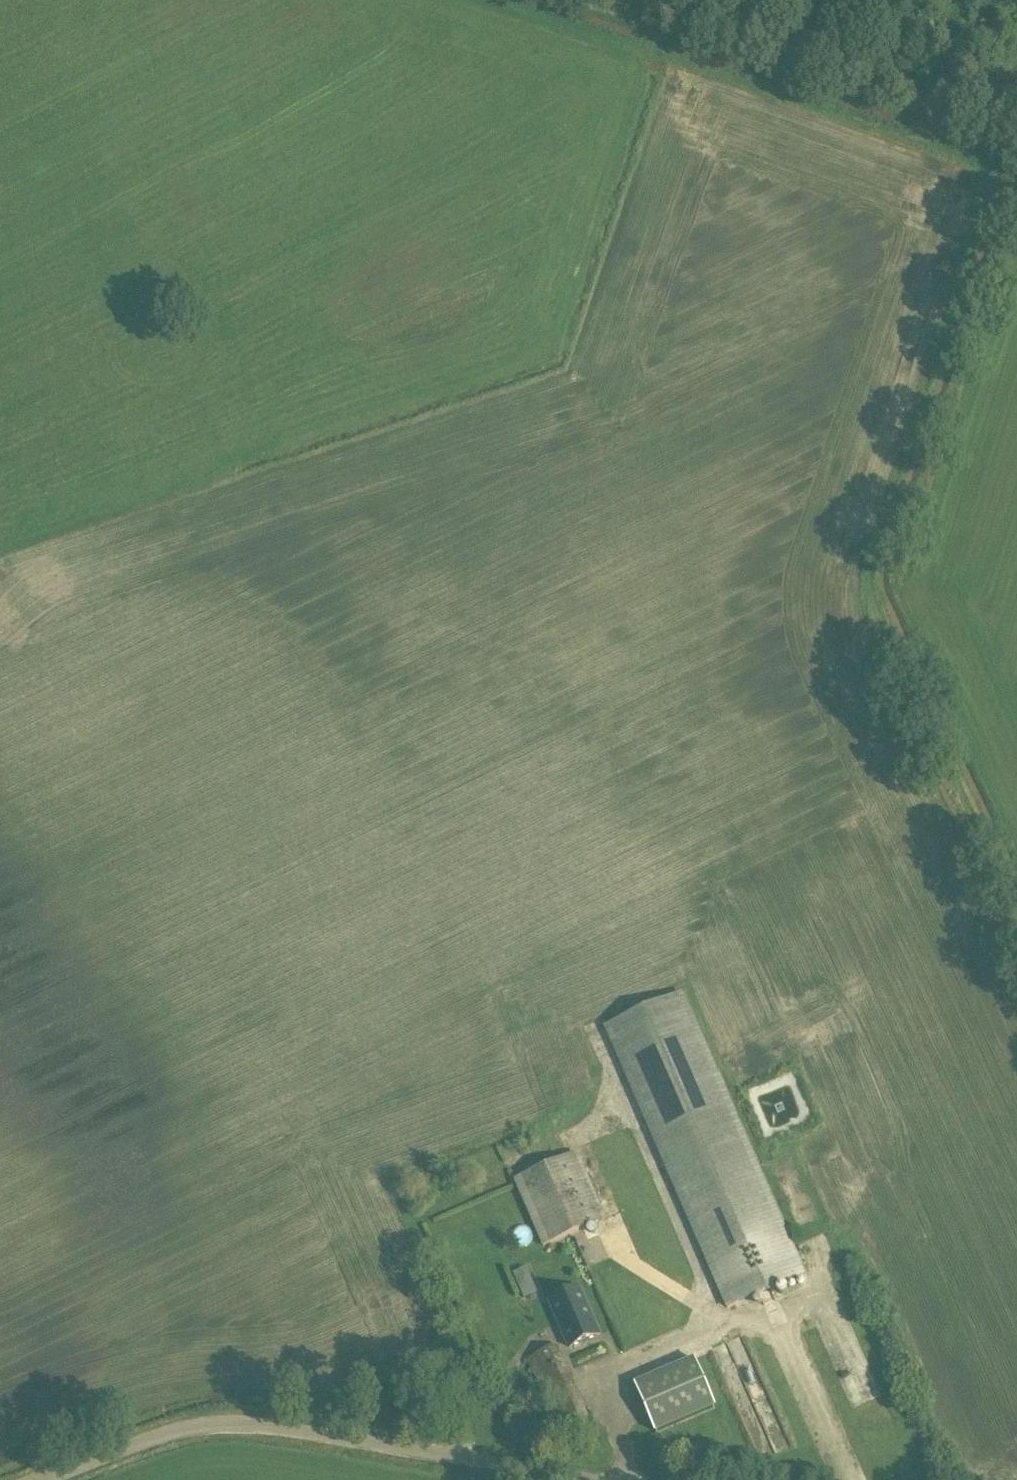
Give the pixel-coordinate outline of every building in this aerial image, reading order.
[(728,1309),(804,1276),(684,994),(607,1027),(728,1309)] [(543,1246),(604,1219),(575,1153),(514,1180),(543,1246)] [(581,1287),(547,1301),(568,1351),(602,1337),(581,1287)] [(745,1341),(735,1346),(752,1382),(763,1378),(745,1341)] [(558,1347),(528,1360),(542,1392),(571,1379),(558,1347)] [(694,1358),(634,1384),(655,1433),(716,1407),(694,1358)] [(584,1410),(555,1423),(559,1434),(589,1421),(584,1410)]
